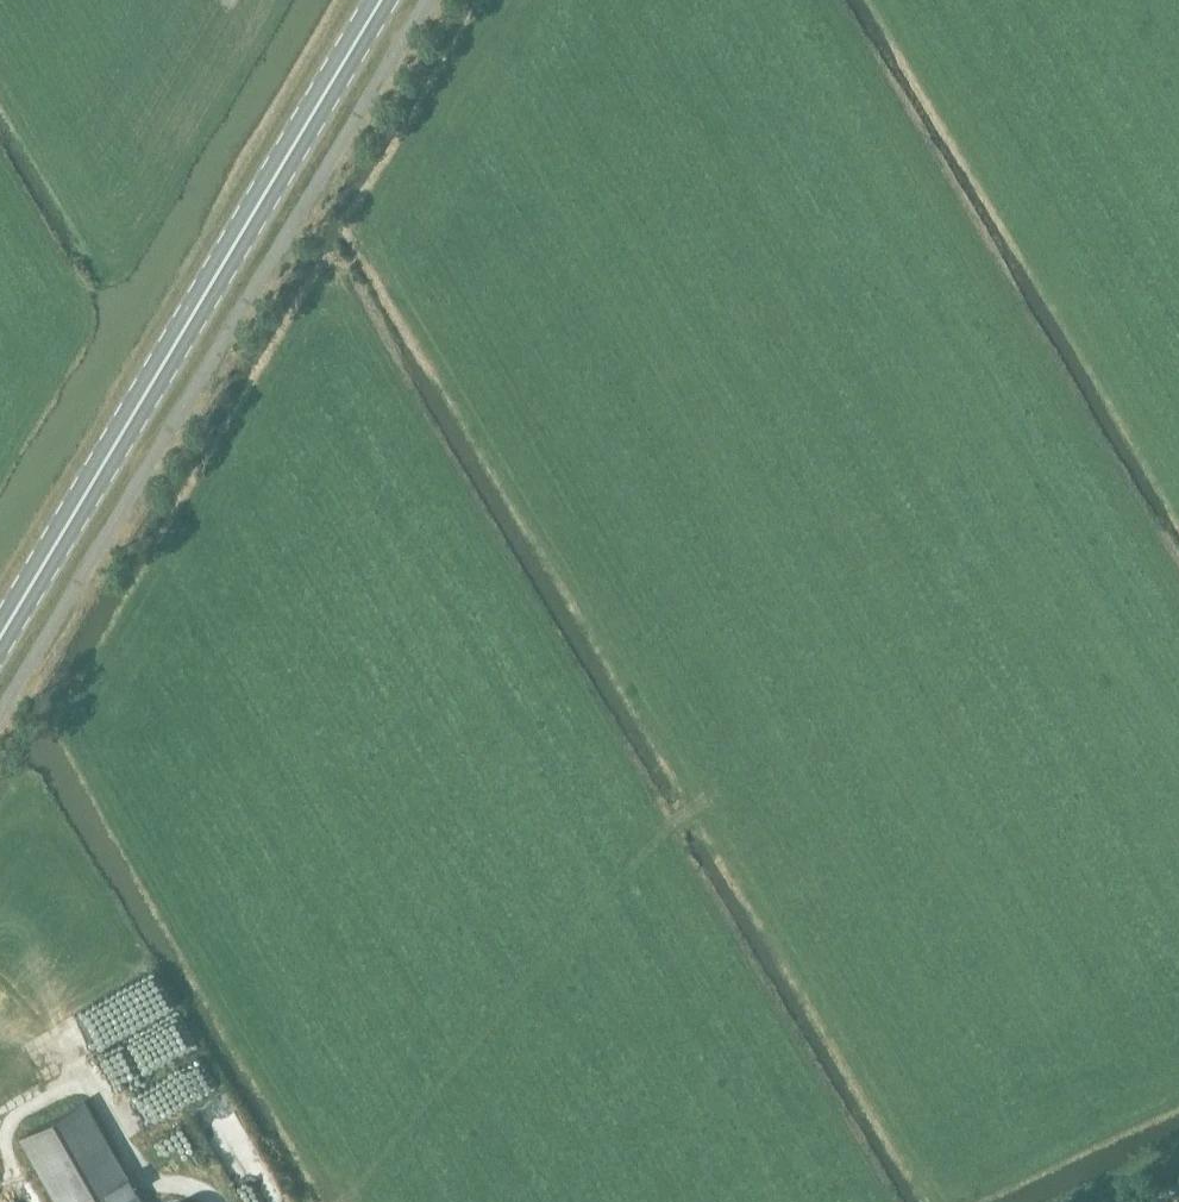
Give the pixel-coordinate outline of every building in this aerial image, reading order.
[(174,1021),(79,1062),(91,1090),(186,1049),(174,1021)] [(86,1098),(21,1134),(59,1201),(145,1201),(86,1098)] [(174,1136),(160,1144),(172,1166),(186,1159),(174,1136)]
